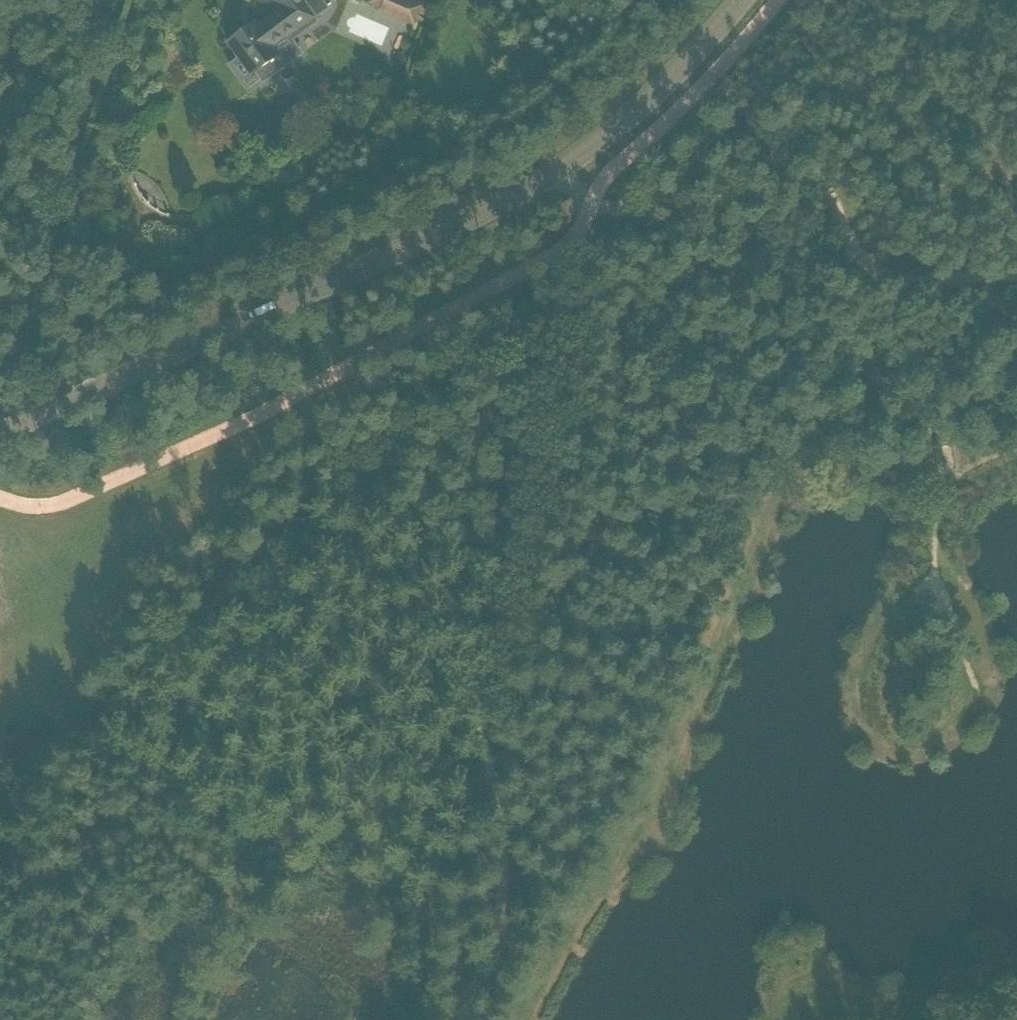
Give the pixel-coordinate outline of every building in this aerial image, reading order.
[(257,27),(254,23),(228,43),(240,59),(238,60),(240,63),(234,67),(234,71),(240,79),(244,80),(250,76),(251,77),(257,73),(261,79),(266,79),(278,71),(279,66),(273,59),(279,55),(275,49),(297,32),(300,36),(319,23),(315,17),(328,7),(323,0),(278,0),(276,1),(282,9),(257,27)] [(413,24),(423,2),(417,0),(371,0),(370,2),(381,7),(380,10),(413,24)]
